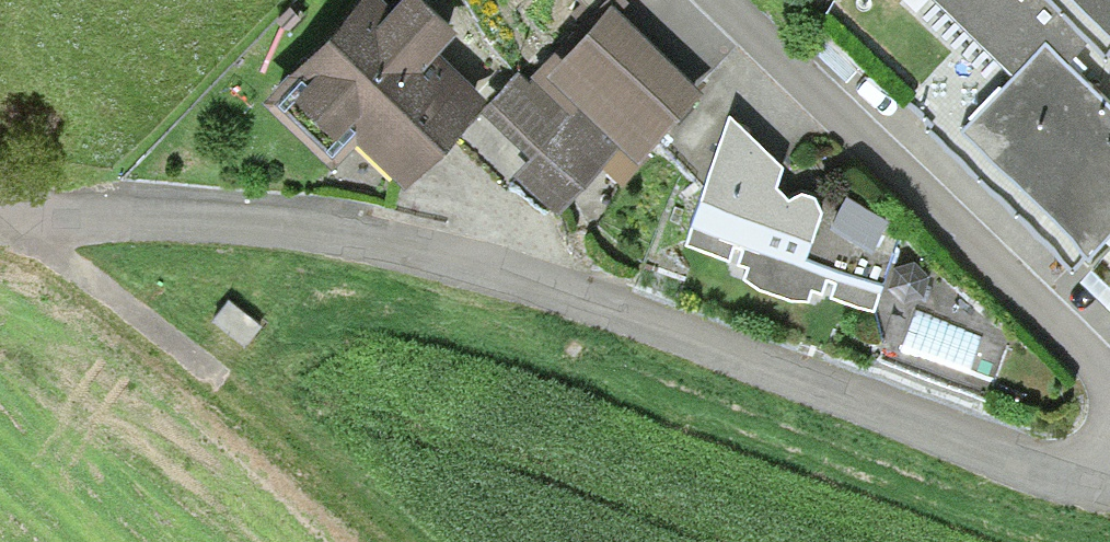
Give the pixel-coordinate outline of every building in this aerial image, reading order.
[(267,103),(334,167),(359,141),(408,188),(460,133),(489,104),(439,56),(457,37),(418,0),(401,0),(393,9),(384,0),(365,0),(267,103)] [(958,124),(1080,244),(1106,217),(1109,214),(1109,102),(1064,57),(1090,31),(1106,47),(1109,43),(1109,0),(944,0),(1013,67),(958,124)] [(531,85),(520,74),(489,104),(460,133),(505,176),(511,182),(516,177),(554,213),(601,164),(621,183),(706,93),(612,5),(563,57),(555,50),(530,76),(534,80),(531,85)] [(728,114),(687,238),(745,256),(741,265),(758,280),(787,290),(805,289),(810,281),(872,302),(891,253),(887,218),(845,194),(831,212),(817,208),(814,194),(800,190),(786,196),(772,183),(778,164),(728,114)] [(229,301),(213,322),(245,347),(262,326),(229,301)]
